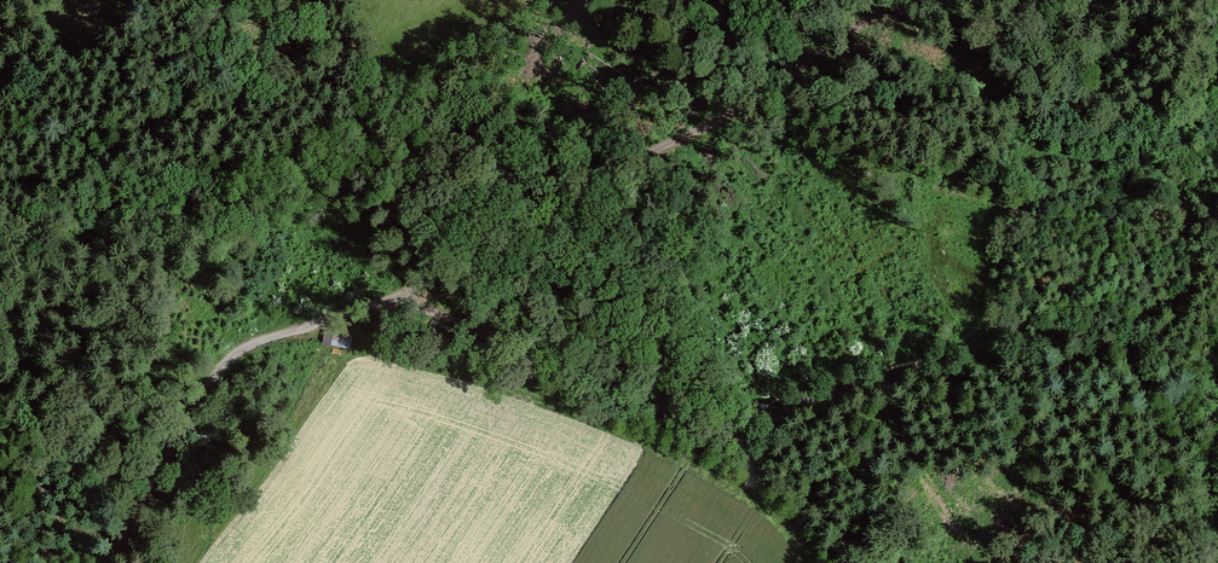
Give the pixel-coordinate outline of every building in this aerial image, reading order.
[(323,341),(349,349),(353,337),(327,329),(323,341)]
